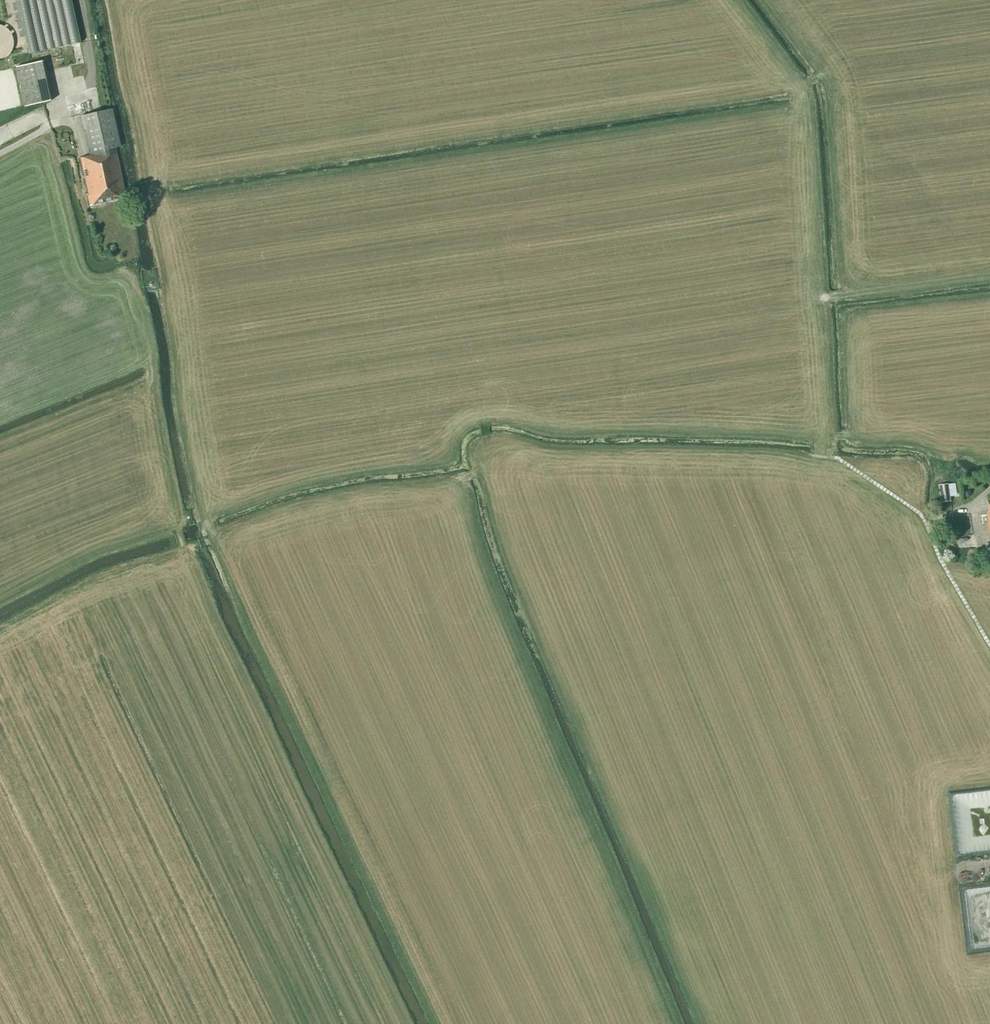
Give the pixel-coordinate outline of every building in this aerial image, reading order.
[(80,43),(71,0),(18,0),(30,54),(80,43)] [(8,23),(0,25),(0,55),(15,52),(8,23)] [(52,101),(43,61),(16,67),(24,107),(52,101)] [(70,117),(89,112),(86,101),(67,105),(70,117)] [(88,196),(87,196),(90,206),(126,199),(115,148),(120,147),(112,110),(80,117),(89,156),(80,158),(88,196)] [(941,499),(950,498),(948,485),(939,486),(941,499)]
